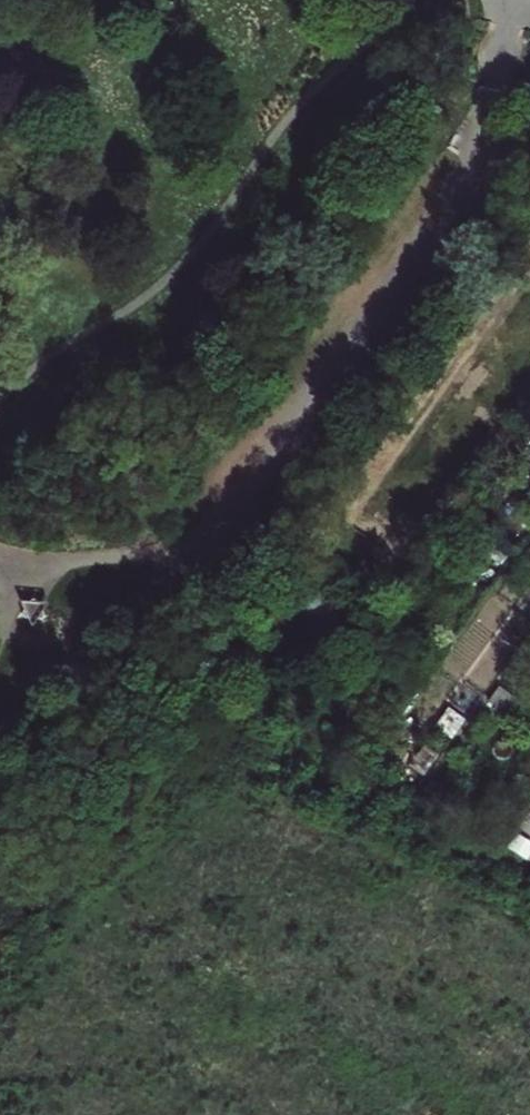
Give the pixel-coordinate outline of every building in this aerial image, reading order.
[(510,704),(497,694),(487,708),(500,718),(510,704)]
